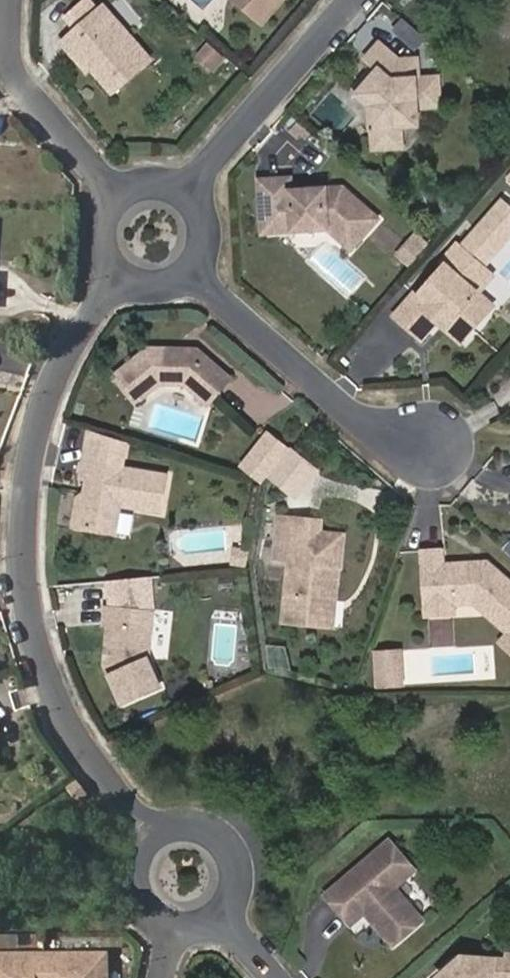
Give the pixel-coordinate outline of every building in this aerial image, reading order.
[(256,29),(281,1),(279,0),(225,0),(256,29)] [(163,83),(114,30),(73,68),(86,81),(89,78),(127,117),(163,83)] [(396,65),(377,49),(364,64),(373,73),(378,78),(369,89),(364,85),(352,97),(369,112),(375,154),(403,153),(400,132),(401,131),(418,114),(439,112),(435,84),(417,84),(415,65),(396,65)] [(373,73),(364,85),(369,89),(378,78),(373,73)] [(405,134),(418,133),(418,114),(401,131),(405,134)] [(308,144),(311,140),(297,128),(290,136),(299,144),(302,140),(308,144)] [(278,187),(258,186),(258,215),(281,215),(282,234),(326,234),(348,253),(375,223),(339,190),(279,194),(278,187)] [(258,215),(258,235),(282,234),(281,215),(258,215)] [(443,266),(446,270),(420,299),(416,295),(395,319),(422,342),(437,324),(441,320),(466,341),(487,317),(475,308),(475,300),(478,297),(474,293),(490,276),(459,248),(443,266)] [(478,297),(494,279),(490,276),(474,293),(478,297)] [(487,317),(494,310),(478,297),(475,300),(475,308),(487,317)] [(462,346),(466,341),(441,320),(437,324),(462,346)] [(168,353),(146,353),(111,381),(134,408),(158,388),(182,389),(206,410),(227,381),(195,353),(180,353),(179,357),(168,357),(168,353)] [(270,426),(242,464),(266,481),(270,475),(302,498),(325,466),(270,426)] [(160,522),(168,485),(119,474),(124,446),(89,435),(80,483),(86,484),(92,486),(89,501),(83,504),(77,533),(114,541),(120,512),(160,522)] [(71,532),(77,533),(83,504),(89,501),(92,486),(86,484),(83,499),(76,503),(71,532)] [(271,524),(267,569),(273,570),(277,525),(271,524)] [(314,541),(315,529),(277,525),(273,570),(283,572),(277,628),(320,634),(323,608),(328,608),(337,545),(314,541)] [(433,555),(414,554),(412,603),(437,604),(437,609),(459,610),(492,645),(509,627),(509,608),(478,572),(472,579),(464,576),(464,572),(432,569),(433,555)] [(412,616),(437,618),(437,609),(437,604),(412,603),(412,616)] [(320,634),(335,636),(338,610),(328,608),(323,608),(320,634)] [(147,663),(153,618),(106,612),(104,629),(110,630),(105,668),(122,708),(160,691),(147,663)] [(394,670),(395,659),(376,658),(374,687),(400,689),(401,670),(394,670)] [(71,799),(82,789),(73,779),(69,777),(59,785),(71,799)] [(416,875),(390,847),(330,904),(356,932),(369,919),(372,917),(378,923),(377,928),(399,951),(426,924),(396,894),(416,875)] [(369,919),(377,928),(378,923),(372,917),(369,919)] [(480,953),(451,977),(509,977),(509,945),(492,943),(490,955),(480,953)] [(106,951),(61,951),(61,953),(0,952),(0,977),(106,977),(106,951)]
